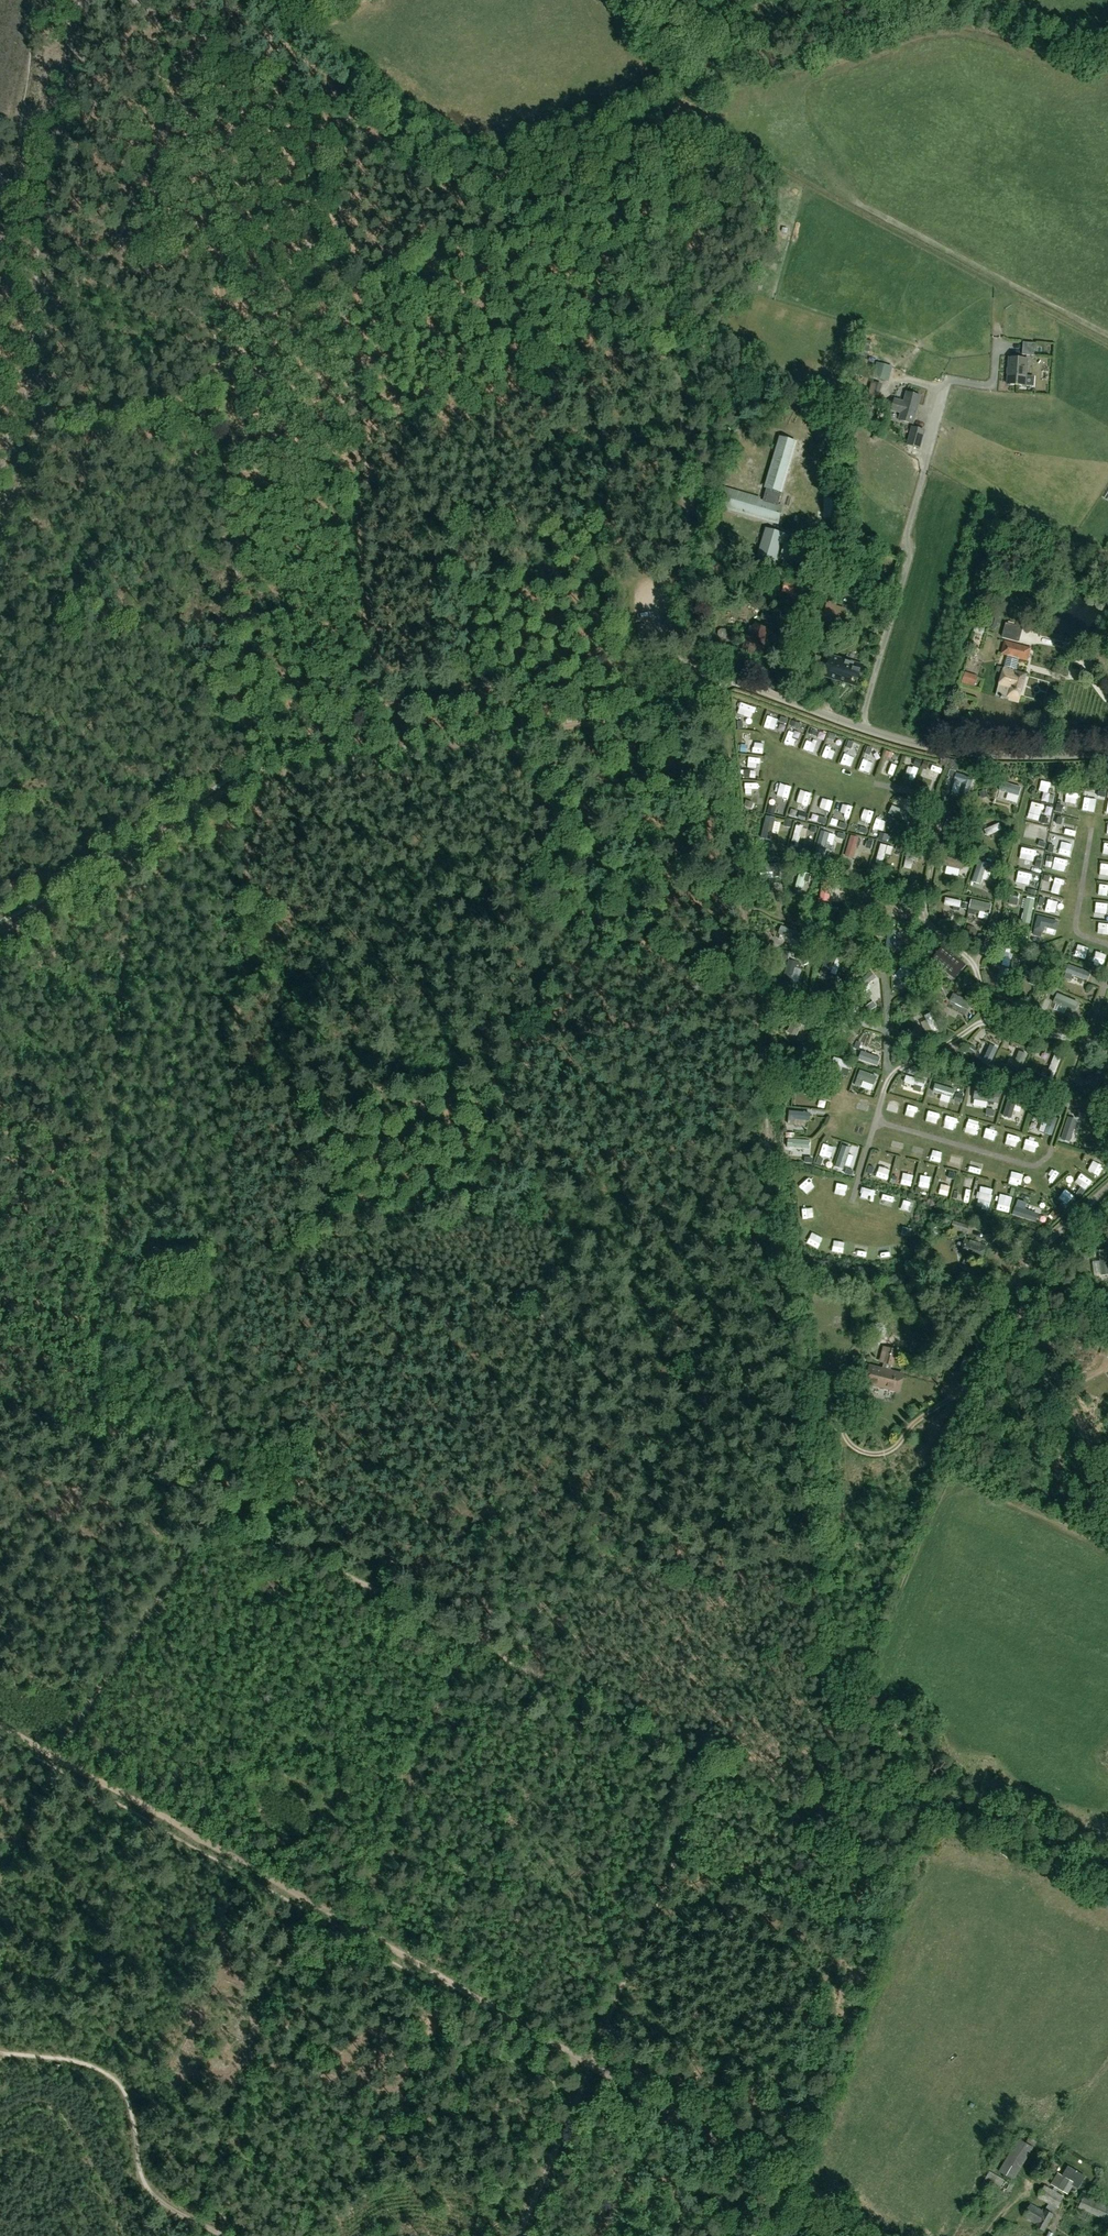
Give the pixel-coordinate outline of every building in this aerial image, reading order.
[(871,341),(863,339),(859,356),(866,358),(871,341)] [(1023,343),(1022,354),(1033,355),(1034,344),(1023,343)] [(1026,360),(1008,359),(1007,385),(1024,386),(1026,360)] [(893,367),(876,363),(872,378),(889,382),(893,367)] [(920,397),(907,393),(904,402),(895,400),(892,411),(901,413),(899,420),(913,424),(920,397)] [(912,427),(907,445),(921,449),(925,430),(912,427)] [(781,493),(782,493),(797,442),(779,436),(763,488),(766,489),(763,499),(778,505),(781,493)] [(781,508),(777,507),(758,501),(759,498),(719,487),(714,505),(777,523),(781,508)] [(786,542),(788,535),(765,528),(756,557),(780,564),(781,560),(806,567),(811,550),(786,542)] [(782,592),(797,598),(801,585),(786,580),(782,592)] [(845,609),(827,603),(823,614),(819,613),(817,620),(839,627),(845,609)] [(1002,637),(1019,641),(1022,628),(1005,624),(1002,637)] [(748,632),(742,650),(754,654),(756,645),(764,647),(768,629),(753,625),(751,633),(748,632)] [(1031,648),(1013,643),(1004,641),(1001,654),(1007,656),(1019,659),(1028,662),(1031,648)] [(786,644),(780,642),(776,655),(783,657),(786,644)] [(1004,699),(1018,703),(1026,674),(1016,671),(1019,659),(1007,656),(996,696),(996,697),(1001,698),(1000,699),(1003,700),(1004,699)] [(858,680),(861,666),(831,657),(825,677),(849,685),(851,678),(858,680)] [(977,676),(965,672),(962,684),(974,687),(977,676)] [(745,702),(757,706),(758,700),(747,696),(745,702)] [(783,724),(786,711),(772,708),(770,721),(783,724)] [(798,740),(805,718),(795,715),(789,737),(798,740)] [(817,722),(814,728),(822,732),(825,725),(817,722)] [(834,726),(832,733),(838,736),(841,728),(834,726)] [(818,748),(823,737),(812,732),(807,744),(818,748)] [(768,746),(768,734),(758,734),(757,746),(768,746)] [(745,746),(753,745),(753,737),(744,738),(745,746)] [(825,748),(833,751),(837,740),(829,737),(825,748)] [(755,753),(756,761),(764,760),(763,752),(755,753)] [(871,764),(874,755),(867,753),(864,763),(871,764)] [(886,766),(898,771),(902,759),(890,754),(886,766)] [(932,759),(931,771),(944,772),(945,760),(932,759)] [(919,773),(923,762),(917,760),(914,772),(919,773)] [(955,777),(963,775),(961,767),(953,769),(955,777)] [(1057,783),(1058,776),(1046,775),(1046,782),(1057,783)] [(763,790),(763,777),(752,777),(752,790),(763,790)] [(795,795),(797,780),(790,779),(788,794),(795,795)] [(811,786),(809,796),(815,797),(817,787),(811,786)] [(1070,799),(1083,799),(1083,787),(1070,787),(1070,799)] [(832,792),(827,805),(834,807),(839,794),(832,792)] [(1099,807),(1101,795),(1088,793),(1086,805),(1099,807)] [(843,808),(854,812),(858,800),(848,796),(843,808)] [(1038,796),(1034,811),(1045,814),(1049,800),(1038,796)] [(868,816),(874,818),(877,807),(871,805),(868,816)] [(877,821),(883,823),(886,814),(880,811),(877,821)] [(989,823),(992,830),(1006,824),(1003,817),(989,823)] [(1038,820),(1036,826),(1050,829),(1051,823),(1038,820)] [(1069,828),(1081,831),(1082,825),(1070,822),(1069,828)] [(855,830),(853,845),(861,846),(863,831),(855,830)] [(1076,846),(1078,834),(1055,830),(1053,842),(1076,846)] [(881,852),(888,854),(892,839),(885,837),(881,852)] [(1028,839),(1026,855),(1039,857),(1041,840),(1028,839)] [(1059,851),(1057,856),(1051,855),(1050,862),(1070,867),(1073,854),(1059,851)] [(987,881),(992,866),(984,863),(979,878),(987,881)] [(1038,881),(1039,870),(1027,869),(1026,880),(1038,881)] [(1050,885),(1062,887),(1065,876),(1052,873),(1050,885)] [(948,895),(948,903),(966,902),(966,894),(948,895)] [(1037,917),(1038,894),(1026,894),(1025,917),(1037,917)] [(980,910),(981,901),(968,899),(967,908),(980,910)] [(981,913),(990,915),(991,908),(982,906),(981,913)] [(1059,927),(1063,912),(1043,908),(1039,923),(1059,927)] [(906,923),(891,924),(892,942),(907,941),(906,923)] [(931,960),(954,979),(966,965),(943,945),(931,960)] [(1008,947),(1003,959),(1012,962),(1016,950),(1008,947)] [(1093,975),(1095,967),(1074,960),(1071,968),(1093,975)] [(877,966),(866,971),(871,982),(882,977),(877,966)] [(1067,1008),(1074,994),(1062,988),(1055,1002),(1067,1008)] [(994,1059),(1005,1038),(997,1034),(986,1055),(994,1059)] [(876,1054),(884,1057),(887,1050),(879,1047),(876,1054)] [(883,1071),(872,1068),(869,1076),(880,1080),(883,1071)] [(943,1088),(957,1093),(960,1083),(947,1078),(943,1088)] [(896,1093),(895,1099),(905,1101),(907,1095),(896,1093)] [(911,1103),(922,1107),(925,1101),(913,1097),(911,1103)] [(1012,1101),(1011,1112),(1026,1114),(1028,1102),(1012,1101)] [(801,1103),(800,1117),(815,1118),(816,1104),(801,1103)] [(933,1103),(930,1114),(942,1117),(944,1106),(933,1103)] [(974,1115),(971,1123),(982,1127),(985,1118),(974,1115)] [(991,1121),(989,1127),(1002,1130),(1003,1124),(991,1121)] [(814,1127),(804,1128),(805,1144),(815,1143),(814,1127)] [(1015,1127),(1011,1137),(1022,1141),(1025,1130),(1015,1127)] [(1032,1132),(1030,1137),(1043,1140),(1044,1135),(1032,1132)] [(899,1137),(897,1143),(907,1147),(909,1141),(899,1137)] [(825,1149),(837,1153),(841,1142),(829,1138),(825,1149)] [(860,1156),(865,1143),(853,1139),(848,1152),(860,1156)] [(958,1148),(955,1160),(965,1162),(968,1150),(958,1148)] [(881,1170),(894,1173),(897,1161),(884,1158),(881,1170)] [(987,1168),(988,1162),(975,1158),(974,1165),(987,1168)] [(1018,1164),(1015,1175),(1028,1178),(1031,1167),(1018,1164)] [(907,1177),(917,1179),(918,1167),(908,1166),(907,1177)] [(811,1182),(820,1174),(815,1169),(807,1177),(811,1182)] [(935,1182),(936,1176),(925,1174),(924,1181),(935,1182)] [(944,1186),(953,1189),(956,1180),(947,1177),(944,1186)] [(984,1180),(984,1202),(998,1202),(998,1180),(984,1180)] [(1072,1181),(1066,1188),(1075,1195),(1081,1188),(1072,1181)] [(899,1198),(901,1189),(889,1185),(887,1194),(899,1198)] [(914,1202),(915,1192),(906,1191),(905,1202),(914,1202)] [(951,1228),(966,1233),(969,1226),(954,1220),(951,1228)] [(839,1231),(837,1242),(845,1243),(847,1232),(839,1231)] [(870,1237),(868,1249),(879,1252),(882,1240),(870,1237)] [(981,1261),(986,1246),(965,1240),(960,1255),(981,1261)] [(1101,1274),(1107,1274),(1107,1249),(1107,1247),(1099,1248),(1101,1274)] [(898,1392),(903,1374),(890,1371),(891,1365),(892,1365),(896,1351),(884,1347),(880,1362),(884,1364),(882,1369),(869,1365),(864,1383),(898,1392)] [(823,1384),(820,1404),(832,1406),(835,1386),(823,1384)] [(1019,2134),(1003,2167),(1019,2175),(1035,2142),(1019,2134)] [(1060,2165),(1053,2161),(1047,2170),(1054,2174),(1060,2165)] [(1068,2195),(1073,2186),(1078,2189),(1085,2176),(1068,2166),(1062,2176),(1057,2173),(1050,2185),(1068,2195)] [(1014,2186),(990,2172),(982,2184),(1006,2199),(1014,2186)] [(1036,2227),(1044,2232),(1054,2215),(1053,2215),(1064,2197),(1045,2185),(1037,2198),(1048,2204),(1045,2211),(1044,2210),(1044,2211),(1030,2204),(1023,2217),(1037,2225),(1036,2227)] [(1078,2209),(1107,2222),(1107,2208),(1083,2196),(1078,2209)]
